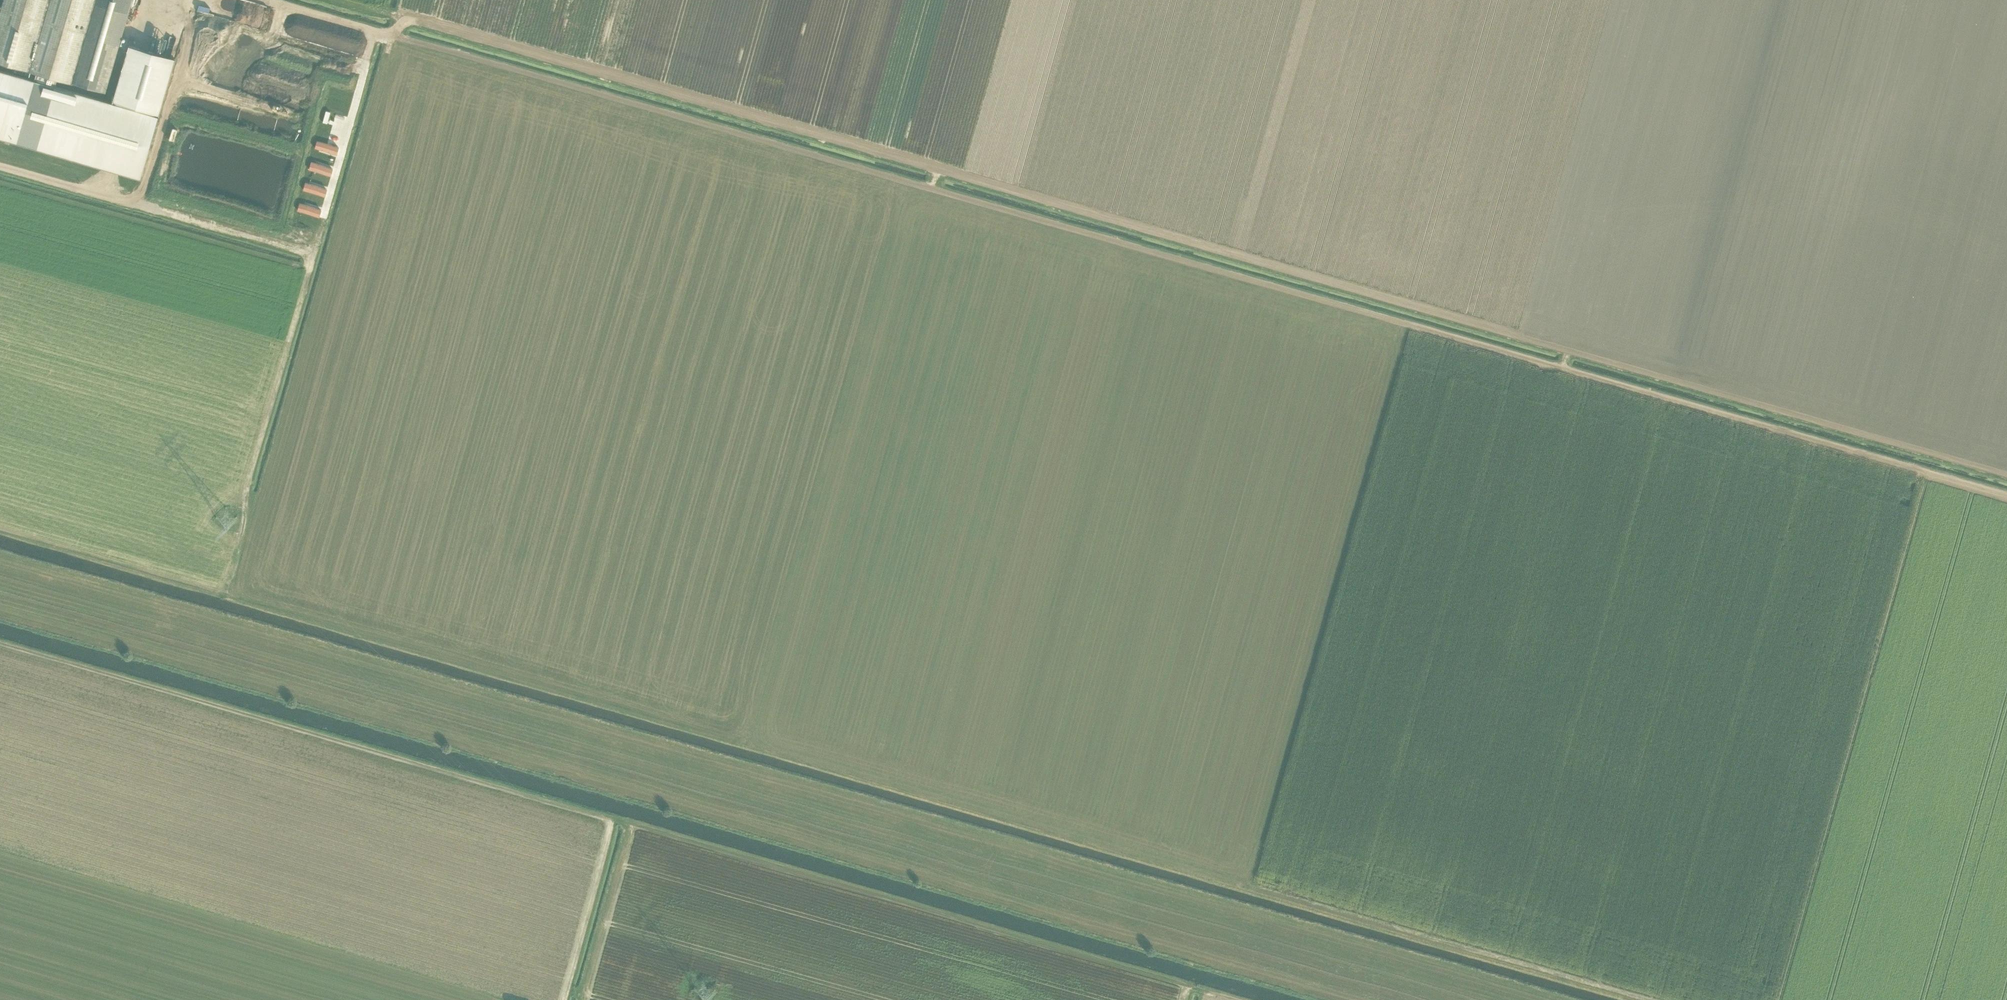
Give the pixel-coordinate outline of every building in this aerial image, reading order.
[(141,177),(175,59),(130,46),(113,103),(55,86),(58,77),(105,90),(122,31),(123,31),(132,0),(0,0),(0,137),(141,177)] [(316,142),(314,149),(337,156),(339,149),(316,142)] [(310,162),(308,170),(331,176),(333,169),(310,162)] [(302,190),(325,197),(328,189),(304,183),(302,190)] [(299,203),(297,210),(320,217),(322,210),(299,203)]
